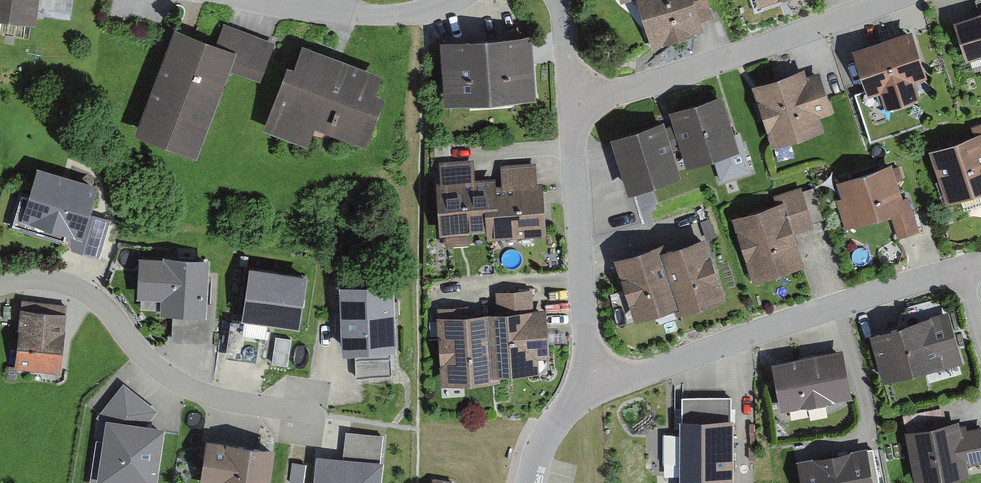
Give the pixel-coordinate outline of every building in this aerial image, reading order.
[(35,22),(38,0),(0,0),(0,17),(35,22)] [(37,17),(43,18),(44,16),(71,19),(73,0),(39,0),(37,17)] [(652,47),(706,30),(702,19),(714,15),(709,0),(637,0),(652,47)] [(953,19),(966,61),(980,56),(980,10),(953,19)] [(175,26),(134,132),(197,156),(230,70),(260,81),(275,42),(225,22),(217,42),(175,26)] [(913,26),(852,46),(868,95),(880,91),(886,108),(921,97),(916,81),(929,77),(913,26)] [(532,32),(439,39),(444,105),(536,98),(532,32)] [(287,62),(262,128),(308,145),(315,125),(367,144),(385,94),(375,91),(382,72),(303,43),(294,65),(287,62)] [(804,66),(752,84),(773,146),(825,129),(821,117),(833,112),(820,70),(807,75),(804,66)] [(664,119),(611,135),(628,192),(681,176),(673,149),(680,147),(687,166),(713,158),(720,180),(751,171),(739,131),(734,132),(722,94),(669,110),(673,123),(666,125),(664,119)] [(928,147),(945,203),(980,192),(980,123),(971,126),(974,133),(928,147)] [(474,159),(439,161),(441,180),(436,180),(439,233),(487,230),(488,238),(547,234),(543,180),(538,180),(537,162),(500,164),(502,184),(496,184),(496,176),(475,177),(474,159)] [(891,162),(837,181),(843,197),(837,199),(846,227),(883,215),(884,219),(891,217),(898,239),(921,231),(908,195),(903,197),(891,162)] [(100,183),(38,165),(29,193),(20,190),(9,226),(65,243),(64,247),(99,257),(111,218),(91,212),(100,183)] [(776,202),(731,217),(752,282),(805,265),(794,233),(814,227),(801,186),(774,195),(776,202)] [(666,240),(614,256),(634,321),(675,308),(677,314),(726,298),(705,234),(668,245),(666,240)] [(163,257),(139,255),(137,297),(160,298),(160,314),(172,315),(170,343),(214,345),(217,302),(207,301),(209,257),(164,254),(163,257)] [(308,272),(249,263),(241,318),(243,318),(243,321),(231,319),(225,357),(256,361),(260,335),(267,336),(268,324),(300,328),(308,272)] [(340,283),(342,352),(355,351),(356,377),(391,375),(391,351),(396,351),(394,284),(371,285),(371,282),(340,283)] [(496,310),(437,314),(442,384),(500,380),(499,374),(539,371),(537,357),(549,356),(546,308),(535,308),(533,287),(495,289),(496,310)] [(899,324),(869,332),(883,382),(922,371),(924,374),(963,363),(944,297),(903,308),(899,324)] [(14,366),(14,367),(16,368),(60,372),(68,304),(22,299),(14,366)] [(843,347),(771,361),(781,410),(852,397),(843,347)] [(14,367),(14,366),(8,366),(7,380),(16,380),(16,368),(14,367)] [(89,482),(157,482),(166,425),(148,423),(159,409),(124,382),(96,416),(105,422),(102,438),(96,437),(89,482)] [(680,482),(734,482),(734,417),(732,417),(731,396),(682,396),(682,417),(680,417),(680,482)] [(904,429),(915,482),(933,482),(970,476),(968,464),(980,462),(980,425),(966,428),(966,424),(960,425),(958,419),(904,429)] [(313,482),(381,482),(383,462),(380,461),(383,435),(346,430),(343,456),(317,453),(313,482)] [(275,447),(206,438),(200,482),(270,482),(275,447)] [(797,459),(801,482),(879,482),(873,447),(868,448),(867,445),(797,459)] [(292,461),(289,482),(293,482),(304,482),(306,463),(292,461)]
